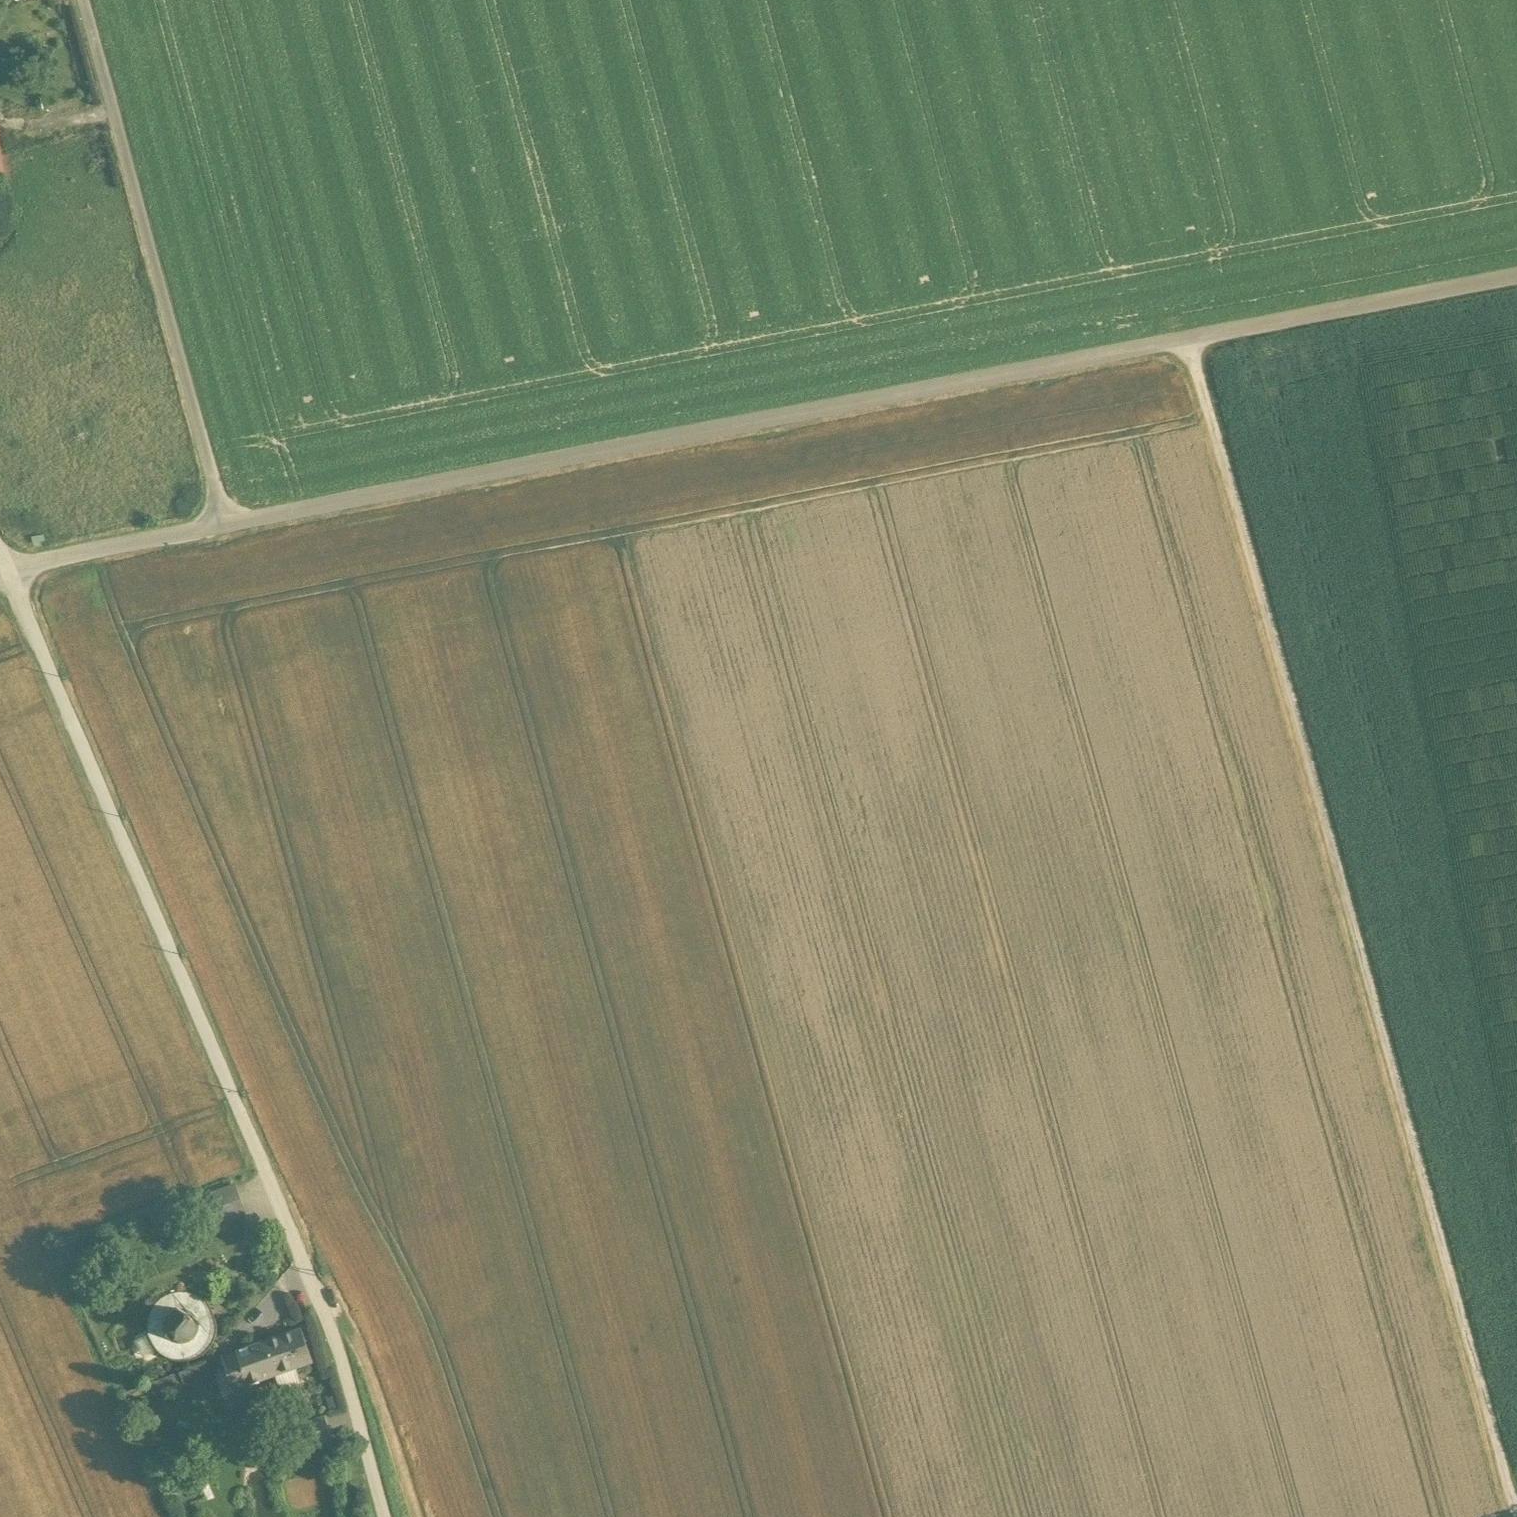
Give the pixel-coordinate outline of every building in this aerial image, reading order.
[(244,1212),(235,1187),(202,1199),(214,1232),(228,1227),(225,1219),(244,1212)] [(187,1292),(179,1291),(172,1293),(165,1296),(158,1301),(153,1307),(150,1314),(148,1322),(148,1330),(149,1337),(153,1345),(158,1351),(164,1356),(171,1359),(178,1361),(186,1361),(194,1360),(201,1356),(207,1352),(212,1346),(216,1338),(218,1331),(218,1323),(216,1315),(213,1308),(208,1302),(202,1297),(195,1293),(187,1292)] [(302,1329),(264,1342),(276,1376),(278,1375),(297,1369),(314,1363),(302,1329)] [(239,1355),(223,1361),(227,1371),(236,1396),(253,1390),(252,1384),(276,1376),(264,1342),(238,1351),(239,1355)] [(185,1387),(212,1377),(207,1363),(180,1373),(185,1387)] [(297,1369),(278,1375),(283,1389),(302,1382),(297,1369)] [(221,1402),(236,1396),(227,1371),(212,1377),(221,1402)] [(333,1439),(326,1416),(295,1425),(301,1448),(333,1439)]
